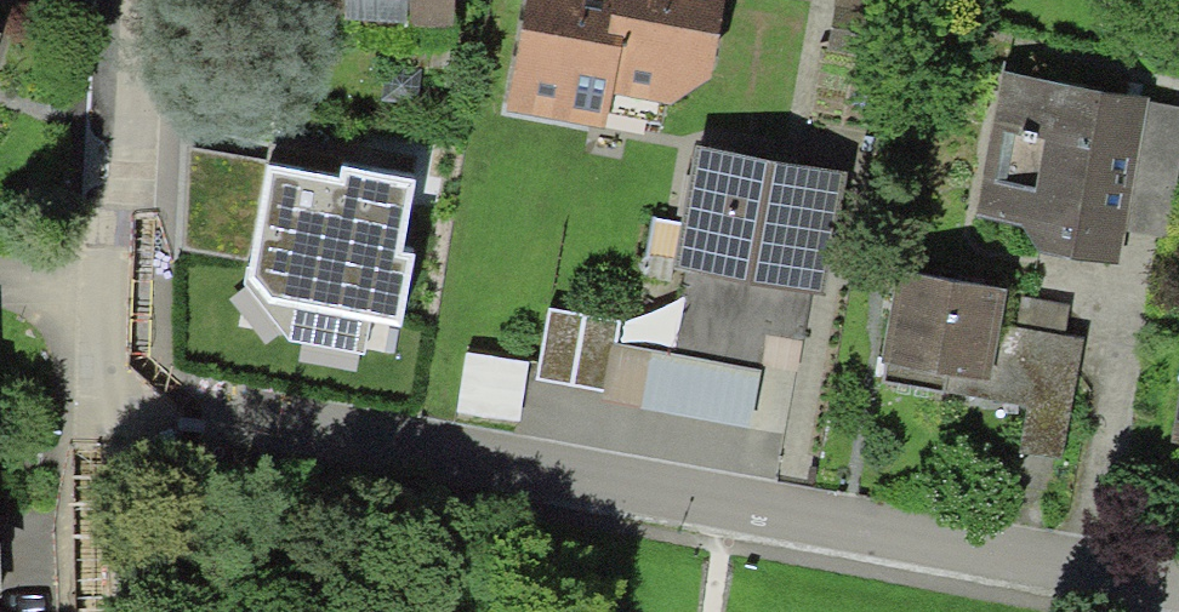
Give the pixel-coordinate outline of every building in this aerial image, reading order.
[(288,21),(465,31),(466,0),(289,0),(288,21)] [(497,119),(617,143),(626,102),(672,111),(724,85),(741,0),(521,0),(497,119)] [(0,36),(0,74),(10,39),(0,36)] [(1008,77),(984,228),(1177,258),(1178,247),(1178,104),(1008,77)] [(846,173),(696,144),(673,266),(687,269),(682,296),(687,297),(676,354),(761,369),(768,334),(804,341),(813,294),(822,296),(846,173)] [(396,251),(409,178),(345,166),(343,180),(269,166),(248,277),(288,336),(361,350),(367,314),(397,320),(409,254),(396,251)] [(1012,294),(898,276),(885,358),(999,377),(1012,294)] [(616,320),(547,310),(536,382),(604,392),(612,344),(616,320)] [(751,428),(761,369),(676,354),(612,344),(604,392),(602,402),(751,428)]
